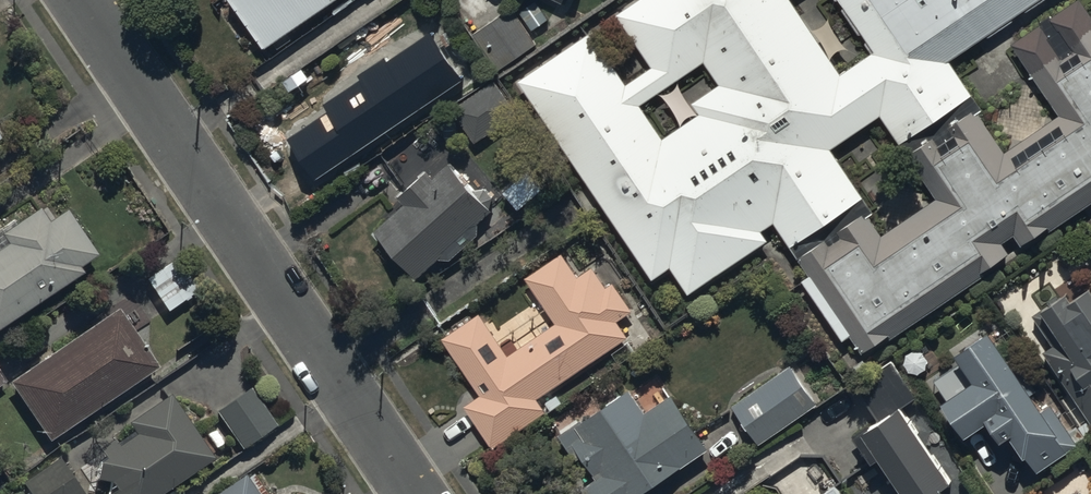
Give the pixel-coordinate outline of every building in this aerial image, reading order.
[(262,45),(331,0),(232,0),(262,45)] [(617,16),(653,68),(628,84),(593,33),(521,81),(654,279),(672,267),(690,294),(769,241),(763,232),(777,223),(793,246),(864,198),(831,149),(883,114),(903,143),(974,95),(951,61),(1042,0),(641,0),(617,16)] [(1083,0),(1079,0),(1014,44),(1063,116),(1008,153),(980,111),(914,155),(942,196),(885,234),(869,210),(800,257),(811,274),(803,280),(845,342),(852,337),(865,356),(1013,256),(1005,244),(1017,235),(1025,247),(1090,203),(1090,12),(1083,0)] [(500,66),(535,42),(512,7),(476,30),(500,66)] [(287,135),(315,179),(465,80),(431,29),(322,101),(327,109),(287,135)] [(450,107),(474,143),(516,116),(492,79),(450,107)] [(417,279),(492,209),(446,160),(371,231),(417,279)] [(83,273),(79,267),(98,254),(67,208),(48,221),(39,208),(1,234),(10,246),(0,253),(0,329),(83,273)] [(627,338),(616,322),(632,311),(612,283),(605,287),(593,269),(578,279),(562,254),(527,277),(556,322),(508,354),(481,314),(443,339),(470,380),(481,396),(466,406),(493,446),(545,411),(536,398),(627,338)] [(144,277),(167,311),(198,290),(175,256),(144,277)] [(1052,342),(1043,349),(1090,420),(1090,291),(1084,280),(1033,314),(1052,342)] [(9,382),(50,441),(158,368),(118,309),(9,382)] [(1033,394),(1010,360),(992,333),(959,355),(977,382),(945,403),(968,437),(1000,416),(1038,473),(1071,451),(1033,394)] [(902,409),(918,398),(894,363),(857,388),(881,423),(866,433),(906,492),(903,493),(960,493),(902,409)] [(793,366),(734,406),(760,444),(819,404),(793,366)] [(218,408),(244,448),(279,425),(252,385),(218,408)] [(583,493),(641,493),(706,450),(670,396),(646,412),(631,390),(550,444),(565,466),(583,493)] [(115,493),(160,493),(215,457),(180,406),(171,392),(127,422),(136,436),(94,464),(115,493)] [(32,493),(88,493),(89,493),(63,455),(23,481),(32,493)] [(246,470),(211,493),(262,493),(246,470)]
